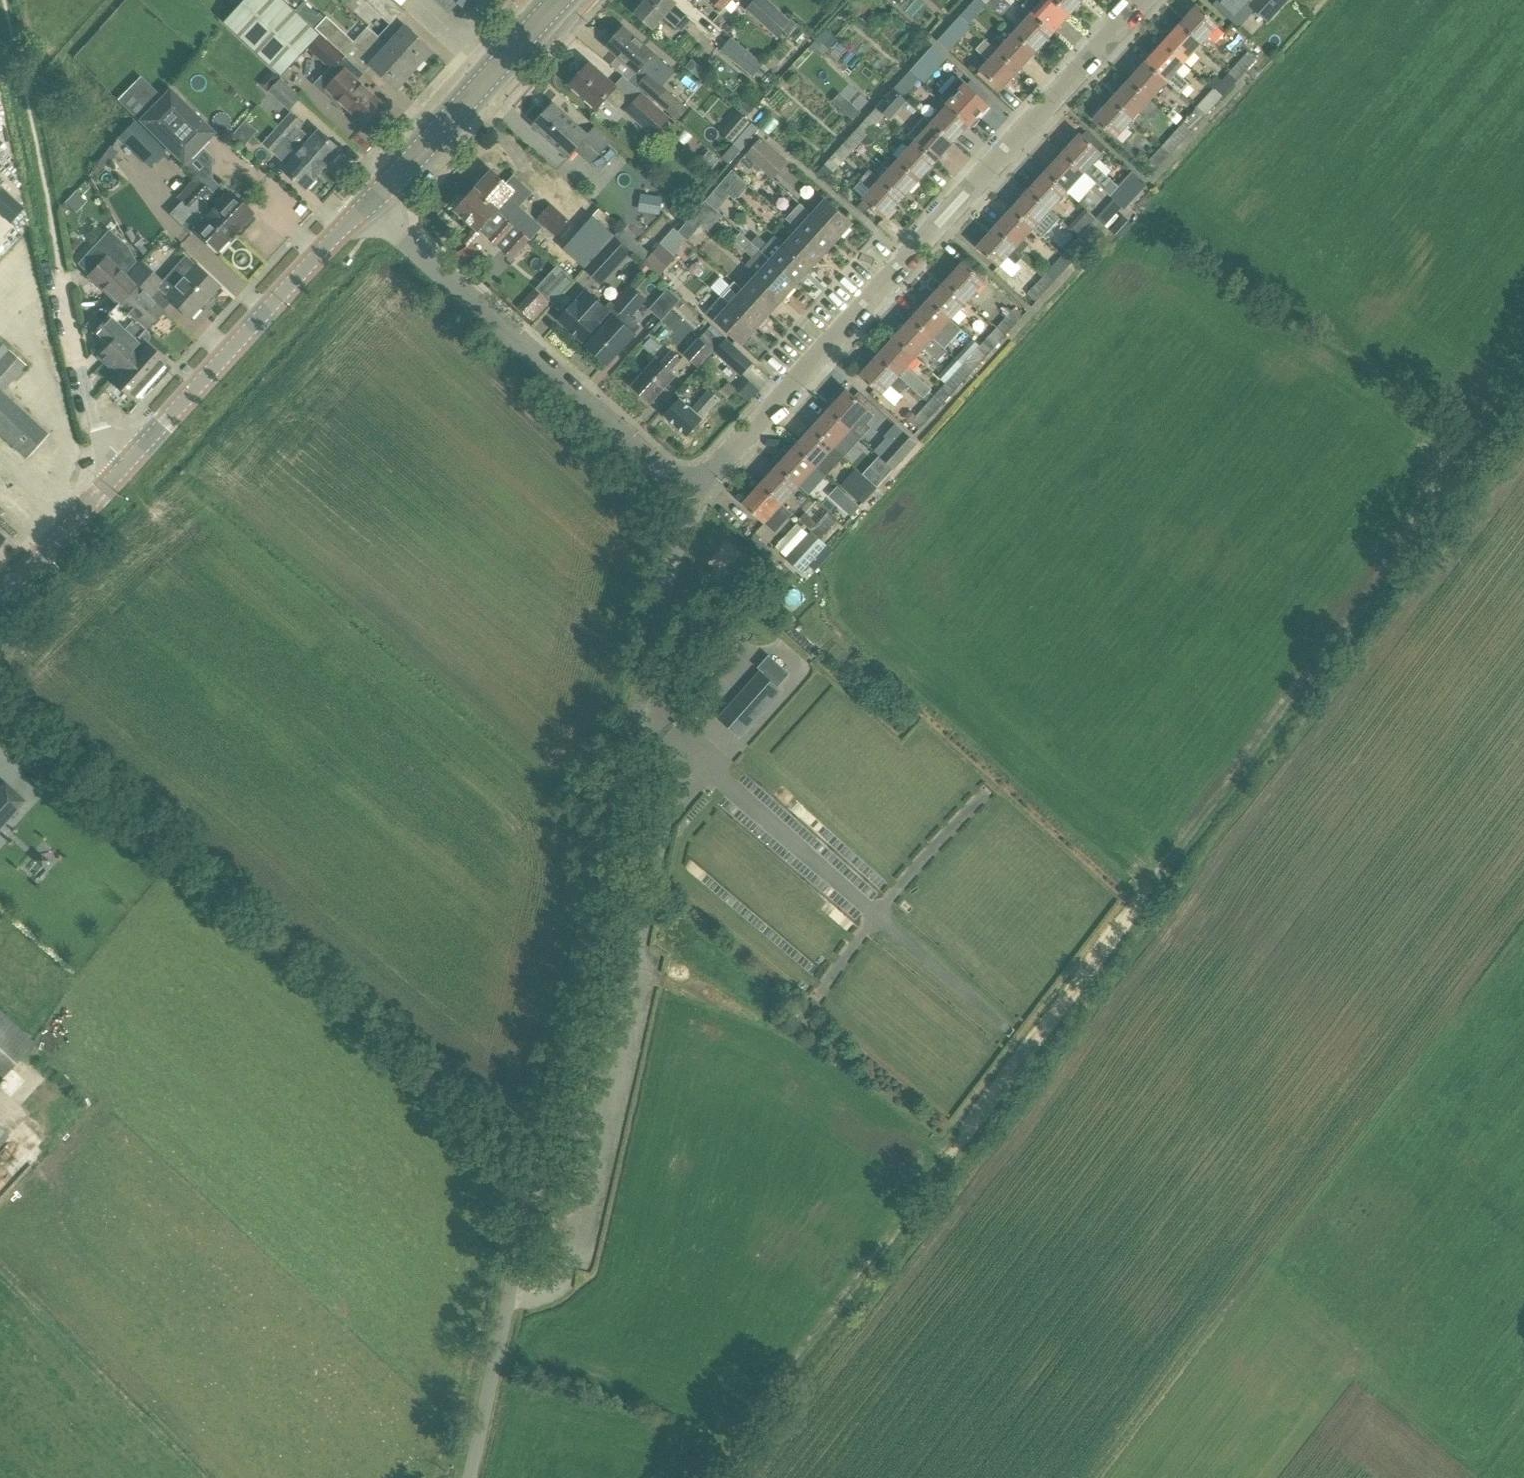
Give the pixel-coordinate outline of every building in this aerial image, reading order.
[(226,22),(282,74),(309,46),(323,60),(334,48),(283,0),(247,0),(226,22)] [(393,24),(380,37),(416,69),(433,49),(406,25),(397,19),(404,11),(391,0),(366,0),(393,24)] [(469,10),(478,0),(458,0),(469,10)] [(637,13),(654,28),(665,15),(683,31),(692,20),(674,4),(675,3),(672,0),(648,0),(637,13)] [(711,0),(721,10),(730,0),(711,0)] [(748,9),(777,37),(783,30),(791,22),(767,0),(756,0),(748,9)] [(960,16),(969,23),(985,5),(979,0),(974,0),(960,16)] [(987,3),(1001,16),(1012,5),(1007,0),(990,0),(987,3)] [(1022,5),(1031,13),(1053,33),(1070,14),(1055,0),(1026,0),(1022,5)] [(1070,14),(1083,0),(1055,0),(1070,14)] [(1234,12),(1245,0),(1221,0),(1234,12)] [(1251,5),(1267,21),(1287,0),(1246,0),(1251,5)] [(1022,5),(1014,13),(1024,22),(1014,32),(1036,52),(1053,33),(1031,13),(1022,5)] [(1197,5),(1180,24),(1201,44),(1219,25),(1197,5)] [(960,16),(937,41),(949,51),(972,26),(969,23),(960,16)] [(416,69),(380,37),(370,28),(356,44),(327,18),(317,29),(347,56),(365,73),(372,65),(398,88),(416,69)] [(1180,24),(1163,43),(1184,63),(1201,44),(1180,24)] [(624,28),(608,46),(636,71),(630,79),(639,86),(655,100),(677,119),(686,108),(659,84),(671,70),(624,28)] [(860,28),(843,40),(852,52),(868,40),(860,28)] [(997,36),(990,43),(998,50),(1019,70),(1036,52),(1014,32),(1005,42),(1004,43),(997,36)] [(731,37),(721,50),(754,78),(758,73),(762,77),(770,68),(731,37)] [(985,39),(976,49),(988,61),(980,70),(1001,90),(1019,70),(998,50),(990,43),(985,39)] [(1163,43),(1146,62),(1167,81),(1182,94),(1191,84),(1177,71),(1184,63),(1163,43)] [(934,45),(911,69),(919,77),(942,52),(934,45)] [(365,73),(347,56),(345,58),(334,48),(323,60),(340,76),(329,88),(366,123),(383,105),(358,81),(365,73)] [(1248,52),(1231,71),(1240,79),(1257,60),(1248,52)] [(1146,62),(1128,81),(1150,101),(1167,81),(1146,62)] [(590,63),(571,84),(598,108),(606,99),(618,109),(628,98),(590,63)] [(911,69),(894,89),(902,96),(919,77),(911,69)] [(1231,71),(1213,90),(1222,98),(1240,79),(1231,71)] [(957,77),(940,96),(949,104),(970,124),(988,105),(966,85),(957,77)] [(282,79),(271,91),(290,109),(300,97),(282,79)] [(1128,81),(1111,100),(1132,120),(1150,101),(1128,81)] [(203,122),(173,95),(168,89),(142,116),(136,122),(183,166),(203,144),(203,122)] [(894,89),(877,107),(885,115),(902,96),(894,89)] [(1213,90),(1197,108),(1205,116),(1222,98),(1213,90)] [(642,95),(628,111),(654,135),(669,118),(642,95)] [(1111,100),(1093,119),(1115,139),(1132,120),(1111,100)] [(554,102),(534,124),(569,157),(577,148),(592,162),(611,141),(596,126),(589,134),(554,102)] [(949,104),(932,123),(953,143),(970,124),(949,104)] [(755,107),(748,116),(754,121),(761,112),(755,107)] [(877,107),(859,126),(868,134),(885,115),(877,107)] [(1197,108),(1179,127),(1188,135),(1205,116),(1197,108)] [(1174,110),(1168,116),(1177,125),(1183,118),(1174,110)] [(292,114),(278,128),(324,169),(341,150),(320,130),(313,138),(300,126),(302,123),(292,114)] [(132,122),(116,138),(147,169),(164,153),(132,122)] [(742,133),(731,123),(723,133),(734,142),(742,133)] [(915,127),(907,135),(914,142),(936,162),(953,143),(932,123),(922,134),(915,127)] [(859,126),(843,145),(851,152),(868,134),(859,126)] [(1179,127),(1162,146),(1171,154),(1188,135),(1179,127)] [(278,128),(265,144),(289,165),(285,170),(306,189),(324,169),(278,128)] [(248,142),(236,130),(230,137),(243,148),(248,142)] [(1069,146),(1062,153),(1084,172),(1114,199),(1123,207),(1144,183),(1132,173),(1119,187),(1092,164),(1102,153),(1082,135),(1080,133),(1076,130),(1065,142),(1067,143),(1069,146)] [(760,138),(746,155),(756,163),(774,178),(787,162),(760,138)] [(914,142),(897,160),(919,180),(936,162),(914,142)] [(843,145),(825,164),(834,171),(851,152),(843,145)] [(1162,146),(1145,165),(1154,173),(1171,154),(1162,146)] [(711,152),(702,162),(711,169),(719,159),(711,152)] [(1062,153),(1045,172),(1067,191),(1084,172),(1062,153)] [(746,155),(740,161),(750,170),(756,163),(746,155)] [(897,160),(881,179),(902,199),(919,180),(897,160)] [(870,169),(860,179),(872,189),(863,199),(885,218),(902,199),(881,179),(870,169)] [(483,181),(475,190),(497,210),(531,240),(539,232),(543,227),(520,207),(533,193),(514,176),(507,183),(493,171),(492,172),(490,170),(486,171),(481,176),(482,180),(483,181)] [(719,185),(729,194),(733,198),(736,195),(739,198),(747,188),(746,183),(732,170),(719,185)] [(1045,172),(1028,190),(1050,210),(1067,191),(1045,172)] [(201,183),(191,193),(234,233),(252,214),(220,184),(211,193),(201,183)] [(719,185),(713,192),(723,201),(729,194),(719,185)] [(0,189),(0,216),(8,223),(22,207),(1,188),(0,189)] [(475,190),(458,210),(514,259),(531,240),(475,190)] [(1028,190),(1011,209),(1033,229),(1050,210),(1028,190)] [(65,203),(75,212),(85,201),(75,192),(65,203)] [(819,206),(812,214),(839,238),(853,223),(820,192),(812,200),(819,206)] [(191,193),(182,203),(201,220),(193,229),(217,252),(234,233),(191,193)] [(640,193),(638,210),(660,213),(662,196),(640,193)] [(1114,199),(1096,218),(1105,226),(1123,207),(1114,199)] [(692,216),(702,225),(709,231),(722,216),(705,201),(692,216)] [(786,218),(798,229),(825,254),(839,238),(812,214),(800,203),(786,218)] [(551,205),(539,219),(556,235),(569,221),(551,205)] [(1011,209),(994,228),(1025,255),(1023,253),(1031,243),(1025,238),(1033,229),(1011,209)] [(692,216),(686,223),(696,231),(702,225),(692,216)] [(1096,218),(1079,237),(1088,245),(1105,226),(1096,218)] [(1129,226),(1122,220),(1112,231),(1119,238),(1129,226)] [(673,227),(660,242),(675,255),(681,249),(678,247),(686,239),(673,227)] [(994,228),(976,247),(998,267),(1008,257),(1017,264),(1025,255),(994,228)] [(798,229),(785,244),(811,268),(825,254),(798,229)] [(124,274),(138,261),(137,258),(109,232),(79,264),(90,274),(87,277),(118,305),(145,329),(163,309),(149,297),(148,298),(139,289),(140,289),(124,274)] [(741,232),(733,241),(753,258),(747,265),(757,274),(784,299),(797,284),(760,250),(751,242),(741,232)] [(14,248),(0,235),(0,263),(14,248)] [(136,235),(129,241),(137,250),(144,244),(136,235)] [(760,250),(767,243),(758,235),(751,242),(760,250)] [(580,268),(593,253),(574,237),(561,252),(580,268)] [(614,237),(584,269),(601,284),(630,252),(614,237)] [(1079,237),(1062,256),(1071,263),(1088,245),(1079,237)] [(163,244),(169,260),(187,254),(181,238),(163,244)] [(660,243),(644,261),(656,272),(672,254),(660,243)] [(767,243),(760,250),(797,284),(811,268),(785,244),(784,243),(776,252),(767,243)] [(478,259),(469,246),(458,254),(467,267),(478,259)] [(162,283),(158,288),(166,296),(171,301),(190,317),(200,306),(197,304),(215,284),(194,265),(184,256),(161,282),(162,283)] [(1062,256),(1045,274),(1054,282),(1071,263),(1062,256)] [(162,283),(139,262),(138,261),(124,274),(140,289),(139,289),(148,298),(149,297),(162,283)] [(964,262),(947,281),(968,300),(986,281),(964,262)] [(556,265),(536,288),(551,301),(571,279),(556,265)] [(10,286),(5,274),(0,277),(0,291),(10,286)] [(757,274),(743,290),(770,314),(784,299),(757,274)] [(1045,274),(1028,293),(1037,301),(1054,282),(1045,274)] [(734,281),(721,296),(756,329),(770,314),(743,290),(734,281)] [(947,281),(930,300),(951,319),(968,300),(947,281)] [(619,312),(588,347),(606,363),(638,327),(628,318),(644,299),(631,288),(613,307),(619,312)] [(680,299),(669,289),(663,295),(674,306),(680,299)] [(587,291),(560,320),(583,341),(598,324),(597,324),(609,311),(587,291)] [(721,296),(706,312),(742,344),(756,329),(721,296)] [(930,300),(913,318),(934,338),(940,343),(948,334),(942,329),(951,319),(930,300)] [(118,305),(93,333),(108,346),(98,357),(116,373),(110,380),(130,399),(164,362),(137,337),(145,329),(118,305)] [(1006,318),(998,327),(1007,335),(1024,316),(1015,308),(1014,310),(1008,306),(1006,308),(1004,306),(1001,309),(1003,312),(1001,314),(1006,318)] [(913,318),(895,337),(917,357),(924,349),(937,361),(948,350),(940,343),(934,338),(913,318)] [(998,327),(981,346),(989,354),(1007,335),(998,327)] [(709,328),(700,338),(713,350),(723,340),(709,328)] [(895,337),(878,356),(900,376),(907,367),(917,357),(895,337)] [(651,339),(644,347),(652,354),(659,346),(651,339)] [(699,339),(685,354),(698,366),(712,350),(699,339)] [(973,340),(956,358),(963,365),(972,373),(989,354),(981,346),(973,340)] [(732,343),(720,355),(741,374),(753,362),(732,343)] [(8,351),(0,344),(0,360),(8,351)] [(25,458),(47,434),(1,393),(25,366),(9,351),(9,352),(8,351),(0,360),(0,435),(25,458)] [(656,359),(632,385),(651,402),(675,376),(670,372),(681,360),(671,352),(660,364),(656,359)] [(878,356),(861,375),(882,395),(893,383),(899,389),(906,381),(900,376),(878,356)] [(963,365),(946,384),(955,392),(972,373),(963,365)] [(900,376),(906,381),(925,397),(932,390),(913,373),(907,367),(900,376)] [(747,378),(738,388),(746,396),(755,386),(747,378)] [(946,384),(929,403),(937,410),(955,392),(946,384)] [(838,400),(830,409),(851,429),(858,435),(860,438),(866,432),(869,428),(864,424),(873,414),(847,390),(846,391),(843,389),(835,398),(838,400)] [(681,399),(666,415),(686,434),(720,398),(710,390),(692,409),(681,399)] [(929,403),(912,421),(921,429),(937,410),(929,403)] [(830,409),(813,428),(834,447),(841,454),(844,456),(860,438),(858,435),(851,429),(830,409)] [(813,428),(795,447),(817,466),(823,472),(841,454),(834,447),(813,428)] [(881,458),(888,464),(894,470),(917,447),(897,428),(888,438),(895,444),(882,457),(881,458)] [(785,449),(775,460),(779,464),(778,465),(799,485),(809,494),(826,475),(823,472),(817,466),(795,447),(789,453),(785,449)] [(881,456),(864,474),(872,482),(888,464),(881,458),(882,457),(881,456)] [(778,465),(761,484),(782,504),(799,485),(778,465)] [(864,474),(846,493),(855,501),(872,482),(864,474)] [(761,484),(743,503),(775,532),(792,513),(782,504),(761,484)] [(846,493),(829,511),(838,519),(855,501),(846,493)] [(829,511),(812,531),(820,538),(838,519),(829,511)] [(812,531),(786,558),(802,573),(828,546),(820,538),(812,531)] [(761,673),(730,708),(749,725),(780,690),(761,673)] [(48,780),(42,788),(56,799),(62,791),(48,780)] [(24,801),(5,784),(0,789),(0,827),(24,801)] [(32,1045),(0,1015),(0,1079),(32,1045)]
